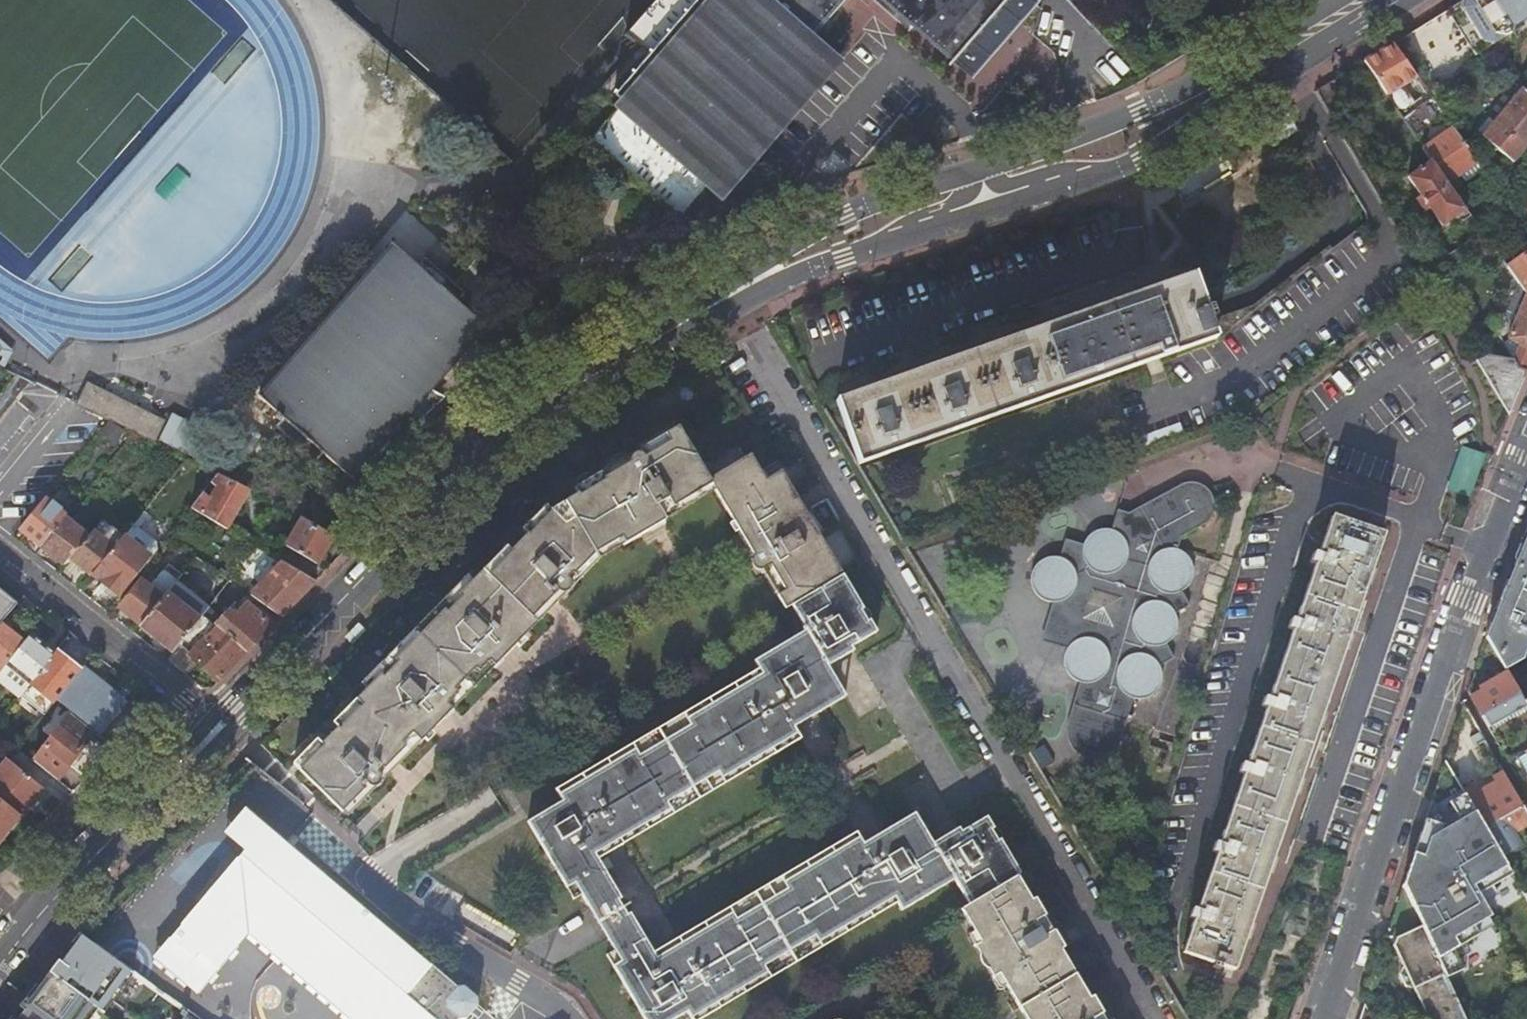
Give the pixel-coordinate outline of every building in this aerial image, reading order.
[(1449,13),(1477,58),(1526,27),(1526,0),(1470,0),(1449,13)] [(1364,64),(1387,97),(1418,80),(1394,47),(1364,64)] [(1514,164),(1526,147),(1526,94),(1521,89),(1483,138),(1514,164)] [(1448,184),(1479,164),(1454,130),(1424,149),(1432,162),(1448,184)] [(1467,210),(1454,192),(1448,184),(1432,162),(1408,178),(1441,227),(1467,210)] [(1468,253),(1488,240),(1485,236),(1477,241),(1476,238),(1463,246),(1468,253)] [(1507,268),(1519,284),(1526,296),(1526,254),(1507,268)] [(836,401),(858,465),(1214,342),(1208,323),(1212,321),(1208,310),(1203,312),(1191,276),(836,401)] [(1519,284),(1506,310),(1517,317),(1508,336),(1510,340),(1521,346),(1513,360),(1483,355),(1475,360),(1509,417),(1526,372),(1526,296),(1519,284)] [(487,349),(499,368),(515,358),(504,340),(487,349)] [(1521,346),(1510,340),(1505,345),(1513,360),(1521,346)] [(134,434),(155,444),(163,426),(93,391),(83,409),(108,421),(134,434)] [(789,611),(839,580),(776,474),(759,483),(744,458),(701,483),(672,432),(658,440),(663,448),(638,462),(636,458),(635,458),(633,457),(632,457),(630,457),(629,457),(627,457),(626,458),(625,459),(624,460),(623,461),(623,463),(622,464),(622,466),(622,467),(596,483),(598,486),(573,500),(571,498),(544,515),(525,534),(505,555),(500,551),(466,585),(453,599),(456,603),(442,617),(439,615),(390,665),(393,668),(379,683),(376,680),(361,695),(352,705),(358,712),(335,735),(333,733),(316,750),(318,753),(295,776),(338,818),(359,796),(357,795),(361,790),(363,792),(364,793),(366,793),(367,794),(369,794),(370,794),(372,793),(373,793),(374,792),(375,791),(376,789),(377,788),(377,786),(377,785),(377,783),(377,782),(376,780),(375,779),(373,777),(377,773),(379,775),(401,752),(397,748),(407,738),(411,742),(417,747),(449,715),(443,709),(453,698),(450,694),(471,673),(475,677),(485,666),(490,672),(522,639),(517,633),(514,630),(524,620),(527,623),(549,601),(547,599),(551,594),(553,596),(554,597),(555,597),(557,598),(558,598),(559,598),(561,597),(562,597),(563,596),(564,595),(565,594),(566,593),(566,591),(567,590),(567,588),(566,587),(566,586),(565,585),(563,582),(566,580),(568,582),(591,558),(616,543),(619,549),(659,525),(655,519),(650,511),(662,504),(667,512),(706,489),(749,559),(748,560),(747,561),(747,562),(747,564),(746,565),(747,567),(747,569),(748,570),(749,571),(750,572),(751,573),(753,574),(754,574),(756,574),(758,574),(764,569),(780,595),(773,599),(780,611),(787,608),(789,611)] [(663,448),(658,440),(633,455),(636,458),(638,462),(663,448)] [(1481,458),(1462,451),(1448,490),(1467,496),(1481,458)] [(250,491),(223,478),(221,482),(246,497),(250,491)] [(568,493),(571,498),(573,500),(598,486),(596,483),(593,479),(568,493)] [(221,482),(202,515),(227,530),(246,497),(221,482)] [(46,499),(67,517),(75,507),(59,493),(64,487),(59,483),(46,499)] [(1071,645),(1069,648),(1066,656),(1066,664),(1068,668),(1072,675),(1078,680),(1082,682),(1069,726),(1068,731),(1070,740),(1075,748),(1079,752),(1082,754),(1087,756),(1097,758),(1101,757),(1110,754),(1114,751),(1120,743),(1128,720),(1132,722),(1134,715),(1130,714),(1135,698),(1139,699),(1146,698),(1150,697),(1157,692),(1161,686),(1163,678),(1163,670),(1161,666),(1175,657),(1167,643),(1174,638),(1177,631),(1179,624),(1179,620),(1176,613),(1191,605),(1183,591),(1189,586),(1191,583),(1193,579),(1194,571),(1193,564),(1189,557),(1183,552),(1179,550),(1182,537),(1205,525),(1211,519),(1214,512),(1215,504),(1214,500),(1213,496),(1209,491),(1202,485),(1194,484),(1186,484),(1183,486),(1130,514),(1120,511),(1115,525),(1107,526),(1100,529),(1092,533),(1086,538),(1081,544),(1067,540),(1063,554),(1055,554),(1047,556),(1043,559),(1037,565),(1034,573),(1034,582),(1036,590),(1039,593),(1045,599),(1049,601),(1055,602),(1057,603),(1062,602),(1064,602),(1069,605),(1061,631),(1074,635),(1077,640),(1074,642),(1071,645)] [(20,531),(42,548),(66,518),(67,517),(46,499),(20,531)] [(655,519),(667,512),(662,504),(650,511),(655,519)] [(520,530),(525,534),(544,515),(540,510),(520,530)] [(42,548),(65,566),(71,558),(93,532),(83,524),(80,529),(66,518),(42,548)] [(1370,572),(1383,535),(1333,518),(1320,554),(1314,552),(1311,561),(1317,563),(1297,620),(1291,618),(1288,627),(1294,630),(1270,698),(1265,696),(1262,705),(1266,707),(1247,765),(1241,763),(1238,772),(1244,774),(1220,844),(1214,842),(1211,850),(1217,852),(1196,909),(1192,908),(1188,917),(1193,918),(1182,952),(1213,963),(1211,968),(1220,970),(1221,966),(1233,969),(1246,933),(1268,868),(1295,791),(1318,724),(1346,641),(1370,572)] [(71,558),(94,576),(125,537),(103,519),(93,532),(71,558)] [(302,521),(286,547),(318,566),(332,539),(302,521)] [(94,576),(108,587),(139,547),(133,543),(141,533),(134,526),(125,537),(94,576)] [(1505,669),(1521,660),(1526,645),(1526,533),(1524,541),(1520,551),(1500,600),(1485,637),(1504,670),(1505,669)] [(108,587),(107,588),(120,598),(152,558),(139,547),(108,587)] [(251,596),(282,617),(315,582),(283,563),(251,596)] [(758,574),(773,599),(780,595),(764,569),(758,574)] [(6,620),(24,597),(0,578),(0,627),(6,620)] [(839,580),(789,611),(802,633),(749,665),(753,672),(729,687),(732,692),(682,723),(685,730),(635,760),(631,753),(581,784),(578,779),(552,794),(558,805),(523,827),(563,894),(571,889),(578,899),(584,910),(604,944),(611,955),(617,965),(609,970),(638,1018),(679,1018),(685,1015),(688,1018),(706,1018),(717,1012),(714,1007),(764,977),(760,970),(811,940),(815,946),(866,915),(868,920),(895,905),(899,912),(951,882),(966,906),(1013,878),(1017,876),(983,819),(958,834),(955,830),(929,845),(918,828),(895,841),(888,830),(860,846),(854,836),(827,851),(829,856),(780,886),(783,892),(732,922),(728,916),(678,947),(675,941),(650,956),(632,927),(632,921),(631,918),(629,913),(628,909),(625,904),(621,900),(617,896),(612,894),(595,863),(619,849),(617,844),(667,813),(663,807),(713,776),(717,782),(767,752),(771,758),(797,742),(790,730),(815,715),(808,704),(835,688),(824,670),(850,654),(847,650),(872,635),(839,580)] [(357,691),(361,695),(376,680),(379,683),(393,668),(390,665),(439,615),(442,617),(456,603),(453,599),(466,585),(462,581),(357,691)] [(141,627),(163,599),(141,582),(119,609),(141,627)] [(199,621),(167,595),(163,599),(141,627),(174,653),(179,646),(199,621)] [(407,607),(401,601),(388,614),(394,620),(407,607)] [(1043,641),(1069,648),(1071,645),(1074,642),(1077,640),(1074,635),(1061,631),(1069,605),(1064,602),(1062,602),(1057,603),(1055,602),(1043,641)] [(214,624),(246,654),(273,627),(249,605),(237,616),(229,608),(214,624)] [(214,624),(203,615),(199,621),(179,646),(218,683),(246,654),(214,624)] [(2,673),(25,643),(13,634),(17,629),(6,620),(0,627),(0,674),(2,673)] [(517,633),(527,623),(524,620),(514,630),(517,633)] [(0,674),(0,680),(21,696),(30,685),(55,654),(31,635),(25,643),(2,673),(0,674)] [(1522,702),(1523,701),(1505,669),(1504,670),(1485,637),(1473,675),(1476,684),(1479,694),(1471,698),(1486,724),(1505,714),(1523,704),(1522,702)] [(55,654),(30,685),(32,686),(54,704),(56,702),(82,670),(58,651),(55,654)] [(106,682),(86,665),(82,670),(103,686),(106,682)] [(103,686),(82,670),(56,702),(101,737),(127,705),(103,686)] [(450,694),(453,698),(475,677),(471,673),(450,694)] [(32,686),(23,696),(46,714),(54,704),(32,686)] [(842,699),(835,688),(808,704),(815,715),(842,699)] [(329,729),(333,733),(335,735),(358,712),(352,705),(329,729)] [(1459,716),(1444,763),(1483,829),(1521,806),(1463,705),(1459,716)] [(71,715),(34,762),(58,782),(95,735),(71,715)] [(401,752),(411,742),(407,738),(397,748),(401,752)] [(289,769),(295,776),(318,753),(316,750),(312,746),(289,769)] [(0,773),(0,798),(22,816),(23,817),(45,790),(9,762),(0,773)] [(1483,829),(1444,763),(1404,887),(1422,927),(1446,982),(1463,972),(1458,962),(1453,952),(1465,945),(1479,937),(1474,928),(1488,920),(1491,918),(1483,906),(1478,896),(1492,888),(1511,877),(1500,858),(1483,829)] [(0,798),(0,843),(22,816),(0,798)] [(1483,829),(1500,858),(1526,842),(1523,836),(1519,830),(1526,826),(1526,816),(1521,806),(1483,829)] [(895,841),(918,828),(911,816),(888,830),(895,841)] [(477,1010),(454,990),(436,975),(434,977),(263,832),(234,866),(405,1012),(409,1008),(422,1018),(470,1018),(477,1010)] [(409,1008),(405,1012),(234,866),(138,978),(195,1018),(422,1018),(409,1008)] [(1013,878),(966,906),(951,915),(1010,1014),(1016,1011),(1022,1018),(1108,1018),(1104,1012),(1100,1015),(1090,998),(1087,1000),(1058,952),(1052,942),(1060,937),(1047,914),(1041,917),(1031,901),(1028,903),(1013,878)] [(1492,888),(1478,896),(1483,906),(1498,898),(1492,888)] [(571,889),(563,894),(569,905),(578,899),(571,889)] [(1488,920),(1474,928),(1479,937),(1493,928),(1488,920)] [(1446,982),(1422,927),(1397,939),(1394,947),(1404,968),(1401,969),(1400,975),(1406,987),(1412,989),(1414,988),(1428,1018),(1464,1018),(1446,982)] [(1066,947),(1060,937),(1052,942),(1058,952),(1066,947)] [(1465,945),(1453,952),(1458,962),(1471,955),(1465,945)] [(603,960),(609,970),(617,965),(611,955),(603,960)] [(26,1007),(42,1018),(92,1018),(98,1011),(96,1010),(85,1001),(49,976),(26,1007)] [(454,990),(477,1010),(476,1000),(462,988),(454,990)] [(1364,1005),(1360,1018),(1371,1018),(1364,1005)] [(17,1018),(42,1018),(26,1007),(17,1018)]
